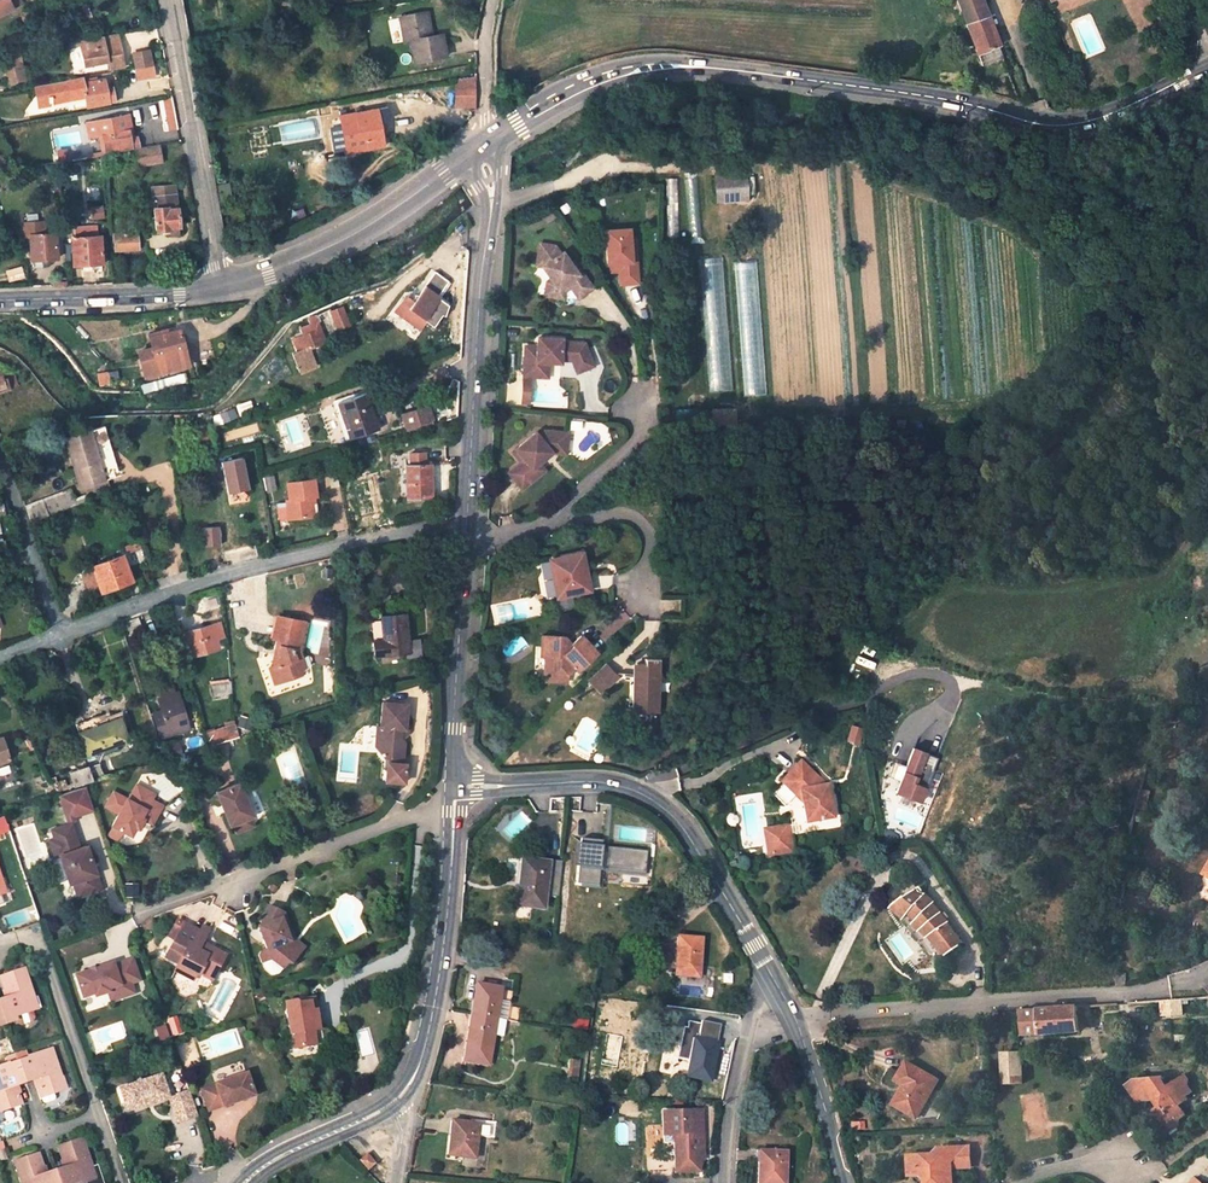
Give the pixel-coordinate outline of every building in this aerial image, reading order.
[(20,5),(18,0),(0,0),(0,16),(20,5)] [(981,65),(1001,57),(980,0),(957,0),(981,65)] [(93,20),(88,7),(82,9),(84,13),(81,14),(84,23),(93,20)] [(415,62),(445,56),(441,34),(432,36),(427,12),(400,18),(405,41),(410,40),(415,62)] [(118,40),(104,43),(102,37),(79,41),(84,66),(107,62),(108,69),(123,66),(118,40)] [(151,48),(132,52),(138,80),(156,77),(151,48)] [(24,80),(19,52),(3,55),(8,83),(24,80)] [(476,76),(457,79),(456,84),(476,83),(476,76)] [(104,79),(82,83),(81,78),(48,84),(51,103),(85,97),(87,107),(108,103),(105,88),(104,79)] [(456,84),(456,106),(476,106),(476,83),(456,84)] [(51,103),(48,84),(35,86),(39,106),(51,103)] [(115,102),(112,86),(105,88),(108,103),(115,102)] [(174,100),(165,101),(166,130),(176,130),(174,100)] [(347,152),(383,145),(376,109),(341,116),(347,152)] [(120,117),(123,128),(127,127),(130,127),(128,115),(120,117)] [(102,134),(106,154),(132,149),(129,138),(127,127),(123,128),(120,117),(88,123),(90,136),(102,134)] [(142,147),(140,136),(133,138),(129,138),(132,149),(142,147)] [(158,146),(137,150),(139,165),(161,161),(158,146)] [(744,174),(714,177),(716,201),(747,198),(744,174)] [(174,185),(152,187),(153,196),(175,194),(174,185)] [(229,211),(224,187),(218,188),(222,212),(229,211)] [(153,196),(156,231),(169,230),(169,228),(178,227),(175,194),(153,196)] [(54,233),(43,234),(42,223),(24,224),(25,236),(29,235),(31,265),(40,264),(40,260),(56,258),(54,233)] [(71,238),(73,266),(83,265),(83,270),(91,270),(91,265),(101,264),(99,237),(96,237),(96,226),(75,228),(75,238),(71,238)] [(178,227),(169,228),(169,230),(169,235),(179,234),(178,227)] [(626,231),(603,234),(607,266),(610,266),(617,265),(619,274),(620,287),(638,285),(634,251),(629,252),(628,240),(626,231)] [(115,251),(138,249),(136,233),(113,234),(115,251)] [(546,247),(540,247),(536,268),(539,269),(541,257),(544,257),(546,247)] [(555,249),(546,247),(544,257),(541,257),(539,269),(541,269),(553,284),(550,286),(548,298),(563,301),(564,293),(568,290),(577,302),(592,291),(575,267),(572,269),(562,255),(560,256),(555,249)] [(764,399),(756,258),(738,259),(745,400),(764,399)] [(705,261),(712,396),(732,395),(724,260),(705,261)] [(617,265),(610,266),(611,274),(619,274),(617,265)] [(448,279),(433,269),(418,294),(413,294),(412,301),(411,309),(401,303),(395,312),(421,328),(426,320),(434,325),(442,313),(445,313),(448,303),(437,296),(448,279)] [(405,296),(401,303),(411,309),(412,301),(405,296)] [(338,329),(348,326),(341,308),(331,311),(338,329)] [(311,325),(300,329),(302,336),(294,339),(299,352),(293,354),(300,372),(315,366),(308,349),(324,342),(315,317),(309,319),(311,325)] [(147,378),(186,367),(182,353),(184,352),(178,330),(150,338),(153,348),(140,352),(147,378)] [(536,349),(524,348),(522,378),(538,378),(538,364),(542,360),(547,360),(555,361),(556,357),(567,358),(576,374),(592,367),(582,345),(560,344),(561,341),(536,339),(536,349)] [(538,378),(546,379),(547,360),(542,360),(538,364),(538,378)] [(19,385),(14,371),(0,376),(0,391),(19,385)] [(378,430),(365,393),(338,403),(350,439),(378,430)] [(432,420),(427,402),(400,410),(405,428),(432,420)] [(195,419),(198,439),(207,438),(202,410),(190,412),(192,419),(195,419)] [(567,433),(543,431),(537,437),(533,433),(510,453),(520,464),(508,474),(522,490),(538,475),(533,468),(538,463),(543,459),(540,455),(548,448),(565,450),(567,433)] [(99,459),(91,432),(66,440),(74,468),(79,466),(85,485),(105,479),(99,459)] [(565,455),(565,450),(548,448),(540,455),(543,459),(550,453),(565,455)] [(368,467),(385,463),(381,450),(365,454),(368,467)] [(225,462),(241,459),(240,451),(224,456),(225,462)] [(99,459),(105,479),(109,477),(103,459),(99,459)] [(225,479),(228,492),(248,488),(242,459),(241,459),(225,462),(222,463),(223,473),(218,474),(219,481),(225,479)] [(538,463),(533,468),(538,475),(544,470),(538,463)] [(74,468),(80,487),(85,485),(79,466),(74,468)] [(431,497),(429,466),(406,466),(406,497),(431,497)] [(369,486),(386,482),(385,471),(367,475),(369,486)] [(105,479),(85,485),(88,493),(111,486),(109,477),(105,479)] [(287,500),(289,520),(313,517),(311,503),(311,498),(316,497),(314,480),(288,483),(290,500),(287,500)] [(70,489),(45,500),(50,514),(76,504),(70,489)] [(660,504),(660,495),(648,495),(648,504),(660,504)] [(113,498),(115,506),(125,503),(122,496),(113,498)] [(42,505),(27,511),(31,522),(47,515),(42,505)] [(202,530),(204,547),(218,545),(216,528),(202,530)] [(550,560),(558,598),(590,591),(587,576),(585,576),(580,554),(550,560)] [(92,567),(101,592),(132,581),(123,556),(92,567)] [(383,638),(378,639),(374,642),(375,657),(412,654),(408,614),(381,617),(383,638)] [(277,639),(275,650),(278,650),(277,656),(273,657),(272,660),(274,666),(269,668),(274,683),(301,674),(299,669),(296,659),(301,657),(299,651),(305,622),(277,617),(272,638),(277,639)] [(192,655),(218,648),(215,639),(224,636),(220,622),(185,633),(192,655)] [(131,641),(139,638),(134,625),(126,627),(131,641)] [(579,670),(598,653),(581,635),(572,643),(574,645),(570,649),(565,644),(566,636),(542,635),(541,656),(546,656),(546,667),(551,668),(551,681),(568,681),(569,675),(576,667),(579,670)] [(304,667),(301,657),(296,659),(299,669),(304,667)] [(659,681),(660,659),(644,659),(645,664),(636,664),(636,684),(633,684),(632,700),(636,700),(636,713),(659,713),(659,693),(655,693),(655,685),(655,681),(659,681)] [(620,676),(607,662),(588,679),(602,693),(620,676)] [(212,697),(232,694),(231,678),(210,681),(212,697)] [(189,729),(177,692),(174,693),(172,685),(158,690),(160,697),(158,698),(162,710),(154,713),(161,737),(189,729)] [(340,701),(351,698),(348,690),(340,693),(341,695),(338,695),(340,701)] [(404,727),(409,727),(410,702),(384,701),(383,726),(380,725),(379,737),(386,738),(386,752),(389,756),(395,756),(394,768),(391,770),(390,779),(409,780),(410,762),(405,761),(405,757),(407,757),(408,740),(406,738),(403,735),(404,727)] [(97,726),(119,718),(123,729),(128,728),(122,712),(95,721),(97,726)] [(76,724),(87,754),(127,740),(123,729),(119,718),(97,726),(95,721),(94,718),(76,724)] [(210,746),(232,739),(240,737),(234,719),(225,722),(226,727),(214,731),(214,729),(205,732),(210,746)] [(412,733),(412,727),(409,727),(404,727),(403,735),(406,738),(412,733)] [(14,780),(1,738),(0,739),(0,785),(14,780)] [(26,742),(29,750),(35,748),(32,739),(26,742)] [(178,741),(164,745),(166,752),(180,749),(178,741)] [(930,755),(914,748),(897,793),(926,803),(931,790),(918,785),(930,755)] [(180,749),(166,752),(163,753),(165,759),(181,754),(180,749)] [(801,763),(772,794),(788,809),(802,795),(807,822),(832,818),(826,786),(818,787),(813,782),(817,778),(801,763)] [(88,769),(91,780),(101,777),(97,766),(88,769)] [(70,773),(73,782),(66,785),(68,789),(84,784),(92,782),(91,780),(88,769),(87,767),(70,773)] [(1143,782),(1154,784),(1156,773),(1146,770),(1143,782)] [(817,778),(813,782),(818,787),(826,786),(817,778)] [(65,779),(53,784),(56,793),(58,792),(68,789),(66,785),(65,779)] [(0,785),(0,791),(0,792),(16,786),(14,780),(0,785)] [(239,782),(216,791),(229,824),(232,823),(249,816),(252,815),(239,782)] [(68,789),(58,792),(61,801),(66,799),(71,814),(92,807),(84,784),(68,789)] [(128,801),(125,799),(111,793),(104,808),(117,814),(111,827),(132,837),(136,829),(138,831),(148,811),(157,815),(162,806),(150,801),(153,794),(134,785),(128,801)] [(66,799),(61,801),(69,823),(71,823),(74,822),(71,814),(66,799)] [(144,819),(153,825),(157,815),(148,811),(144,819)] [(252,824),(249,816),(232,823),(236,831),(252,824)] [(0,819),(0,836),(10,832),(4,818),(0,819)] [(59,855),(69,884),(73,882),(78,898),(91,893),(90,890),(101,887),(87,846),(80,848),(71,823),(69,823),(51,830),(54,838),(48,840),(54,856),(59,855)] [(776,829),(779,847),(793,845),(790,827),(776,829)] [(649,849),(581,842),(575,885),(602,887),(603,869),(646,873),(649,849)] [(521,860),(516,906),(544,909),(549,863),(521,860)] [(904,919),(929,952),(935,947),(954,933),(920,887),(892,908),(904,919)] [(290,939),(281,915),(266,908),(258,922),(260,928),(256,929),(264,953),(258,954),(257,958),(262,971),(269,972),(275,972),(279,968),(280,969),(285,963),(288,965),(301,949),(290,939)] [(174,940),(166,957),(178,964),(175,971),(195,982),(199,974),(203,976),(208,967),(218,972),(226,956),(201,943),(208,930),(201,926),(198,932),(176,921),(168,936),(174,940)] [(943,957),(962,943),(954,933),(935,947),(943,957)] [(678,937),(674,975),(698,977),(701,939),(678,937)] [(107,996),(119,992),(122,1000),(133,997),(130,986),(139,984),(131,961),(112,967),(111,964),(74,977),(81,1000),(94,995),(96,999),(107,996)] [(203,976),(213,981),(218,972),(208,967),(203,976)] [(32,1010),(28,999),(33,997),(23,969),(0,977),(7,997),(0,1000),(0,1010),(5,1024),(16,1020),(14,1016),(32,1010)] [(1116,973),(1116,978),(1116,987),(1125,985),(1125,973),(1116,973)] [(496,1019),(501,989),(477,984),(471,1015),(496,1019)] [(110,1004),(122,1000),(119,992),(107,996),(110,1004)] [(37,1009),(33,997),(28,999),(32,1010),(37,1009)] [(1171,1015),(1183,1014),(1182,999),(1170,1000),(1171,1015)] [(318,1029),(314,1001),(299,1004),(295,1001),(284,1003),(291,1034),(293,1033),(296,1049),(316,1045),(314,1030),(318,1029)] [(1024,1035),(1080,1032),(1080,1029),(1078,1006),(1022,1010),(1024,1035)] [(1078,1006),(1080,1029),(1090,1028),(1089,1006),(1078,1006)] [(488,1064),(496,1019),(471,1015),(464,1060),(488,1064)] [(687,1076),(710,1080),(717,1044),(694,1039),(687,1076)] [(17,1062),(25,1083),(35,1079),(41,1098),(61,1091),(56,1079),(61,1078),(52,1049),(27,1057),(27,1058),(17,1062)] [(1021,1083),(1020,1052),(1018,1052),(1003,1053),(1004,1084),(1021,1083)] [(2,1111),(21,1104),(15,1086),(25,1083),(17,1062),(7,1065),(7,1064),(0,1066),(0,1106),(2,1111)] [(916,1117),(937,1081),(905,1062),(895,1080),(904,1085),(893,1104),(916,1117)] [(223,1107),(253,1097),(245,1073),(214,1083),(215,1084),(202,1089),(209,1110),(222,1105),(223,1107)] [(1152,1110),(1163,1124),(1175,1128),(1177,1126),(1178,1118),(1185,1113),(1180,1106),(1189,1099),(1187,1096),(1192,1093),(1187,1085),(1188,1081),(1184,1074),(1166,1086),(1159,1076),(1150,1077),(1146,1081),(1141,1078),(1135,1085),(1137,1102),(1153,1100),(1158,1106),(1152,1110)] [(134,1109),(167,1098),(159,1076),(140,1082),(137,1080),(134,1085),(119,1090),(123,1103),(131,1100),(134,1109)] [(65,1089),(61,1078),(56,1079),(61,1091),(65,1089)] [(1125,1086),(1137,1102),(1135,1085),(1141,1078),(1135,1079),(1125,1086)] [(197,1116),(188,1090),(170,1096),(173,1106),(180,1104),(185,1120),(197,1116)] [(131,1100),(123,1103),(126,1112),(134,1109),(131,1100)] [(180,1104),(173,1106),(179,1122),(185,1120),(180,1104)] [(674,1131),(676,1173),(699,1172),(697,1129),(702,1129),(701,1112),(664,1114),(665,1131),(674,1131)] [(475,1158),(478,1124),(452,1121),(449,1155),(475,1158)] [(1175,1128),(1163,1124),(1169,1132),(1175,1128)] [(91,1181),(87,1169),(92,1168),(82,1138),(58,1147),(64,1167),(54,1170),(58,1182),(84,1182),(91,1181)] [(962,1158),(956,1158),(947,1167),(947,1178),(952,1182),(951,1168),(970,1167),(969,1146),(962,1147),(962,1158)] [(920,1182),(952,1182),(947,1178),(947,1167),(956,1158),(962,1158),(962,1147),(939,1148),(934,1154),(909,1155),(910,1175),(913,1174),(920,1182)] [(786,1152),(760,1151),(758,1182),(785,1182),(786,1152)] [(38,1153),(14,1161),(21,1182),(58,1182),(54,1170),(45,1173),(38,1153)] [(374,1164),(367,1155),(360,1161),(367,1170),(374,1164)] [(87,1169),(91,1181),(96,1179),(92,1168),(87,1169)]
